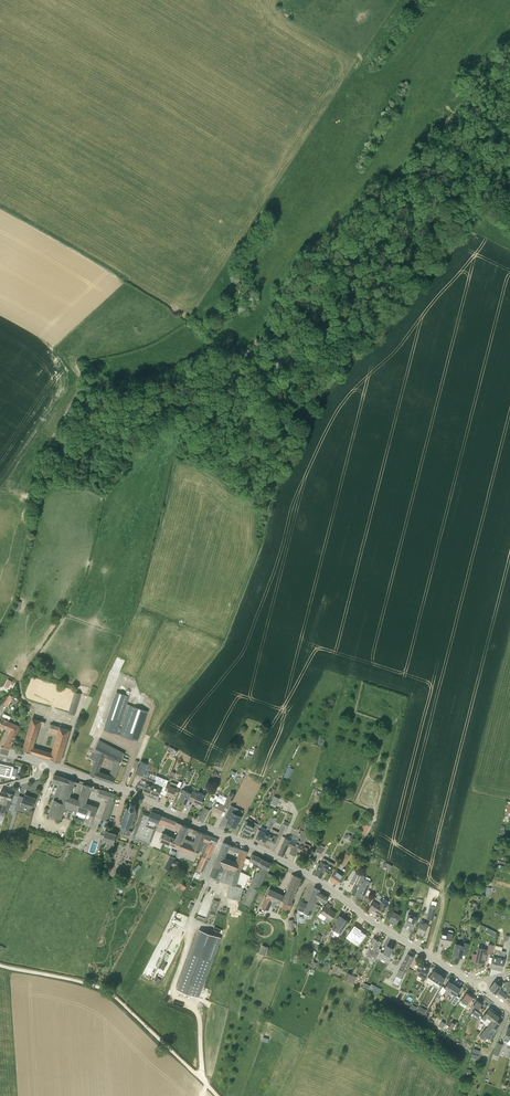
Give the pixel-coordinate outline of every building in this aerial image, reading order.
[(75,691),(72,702),(69,713),(75,714),(78,704),(81,693),(75,691)] [(104,729),(127,737),(138,741),(148,711),(127,704),(129,696),(117,691),(104,729)] [(10,694),(3,704),(6,706),(13,696),(10,694)] [(5,728),(8,722),(10,716),(4,713),(0,722),(0,726),(5,728)] [(55,760),(60,762),(70,730),(51,724),(48,732),(57,734),(51,753),(32,747),(40,724),(43,725),(44,722),(32,718),(23,750),(50,759),(55,760)] [(3,747),(10,749),(16,734),(19,726),(8,722),(5,728),(11,730),(3,747)] [(114,782),(116,776),(120,765),(124,753),(99,740),(90,758),(96,760),(90,774),(101,779),(114,782)] [(143,775),(145,770),(148,763),(142,761),(137,773),(143,775)] [(7,777),(11,778),(11,776),(12,775),(16,776),(18,769),(14,768),(14,766),(6,764),(5,766),(2,765),(2,764),(0,763),(0,775),(7,777)] [(285,777),(290,779),(294,768),(288,766),(285,777)] [(76,813),(77,810),(82,798),(80,798),(79,800),(69,796),(74,781),(63,777),(54,774),(51,783),(58,785),(53,800),(54,800),(49,814),(61,819),(64,809),(76,813)] [(155,775),(154,778),(156,779),(150,792),(159,795),(161,788),(164,782),(158,780),(159,776),(155,775)] [(143,789),(150,792),(156,779),(154,778),(154,780),(148,777),(145,785),(143,789)] [(177,784),(176,783),(171,781),(170,784),(167,783),(164,790),(165,790),(165,789),(168,790),(166,794),(173,797),(174,794),(177,795),(180,787),(182,782),(179,781),(177,784)] [(86,802),(91,789),(92,786),(91,786),(84,784),(80,798),(82,798),(77,810),(87,814),(84,821),(92,824),(94,816),(98,806),(86,802)] [(109,799),(114,800),(116,794),(106,791),(105,791),(100,789),(98,795),(109,799)] [(191,799),(195,791),(190,789),(189,791),(183,789),(178,800),(179,801),(181,802),(186,804),(188,798),(191,799)] [(5,808),(8,798),(11,799),(13,793),(8,792),(1,790),(0,794),(0,796),(2,796),(0,802),(0,803),(0,815),(4,816),(6,811),(4,811),(5,808)] [(203,800),(205,794),(198,791),(197,792),(195,791),(191,799),(194,801),(198,803),(196,806),(200,808),(204,801),(203,800)] [(211,810),(221,814),(225,806),(228,808),(235,794),(231,792),(228,798),(220,794),(218,797),(211,810)] [(14,808),(19,810),(21,805),(32,808),(36,798),(34,797),(34,798),(26,795),(25,794),(24,797),(19,795),(14,808)] [(203,821),(210,808),(213,802),(208,800),(203,811),(198,819),(203,821)] [(134,804),(131,803),(130,802),(130,804),(129,808),(127,807),(126,806),(126,807),(125,811),(124,811),(124,812),(125,812),(123,815),(122,816),(123,816),(122,820),(121,821),(122,821),(123,821),(122,824),(121,824),(121,825),(121,826),(122,827),(122,828),(121,833),(130,836),(131,832),(132,832),(132,831),(127,830),(127,829),(128,829),(128,828),(129,828),(129,827),(130,828),(130,827),(129,827),(130,823),(131,824),(131,825),(132,824),(132,823),(133,819),(134,820),(134,819),(135,815),(135,814),(136,810),(137,810),(137,809),(135,810),(133,809),(134,808),(135,808),(136,808),(136,807),(135,806),(135,805),(136,804),(134,804)] [(231,825),(230,825),(235,828),(236,827),(235,827),(236,825),(239,820),(239,821),(241,818),(242,816),(236,813),(238,810),(234,808),(234,807),(235,807),(231,805),(224,817),(228,819),(227,822),(226,822),(226,823),(231,825)] [(139,818),(133,836),(136,837),(135,839),(132,837),(132,840),(148,846),(149,842),(158,820),(160,814),(151,811),(150,814),(143,812),(140,818),(139,818)] [(163,822),(174,827),(176,821),(161,815),(160,814),(158,820),(163,822)] [(361,822),(360,824),(362,825),(360,830),(365,834),(370,825),(373,820),(368,817),(365,823),(364,822),(363,823),(361,822)] [(260,829),(258,832),(256,837),(265,842),(272,828),(275,822),(271,820),(266,829),(267,829),(266,832),(260,829)] [(273,846),(278,836),(281,837),(288,822),(284,820),(279,832),(272,828),(265,842),(273,846)] [(247,821),(242,831),(250,835),(252,830),(256,832),(260,824),(254,822),(253,824),(247,821)] [(183,838),(184,839),(187,831),(189,827),(182,824),(176,838),(163,833),(160,840),(169,844),(170,843),(179,847),(182,840),(183,838)] [(104,835),(102,840),(108,842),(106,848),(112,850),(114,842),(117,834),(105,830),(104,835)] [(299,836),(301,837),(306,839),(308,833),(301,830),(299,836)] [(197,834),(193,844),(182,840),(179,847),(176,854),(194,861),(199,850),(204,852),(206,848),(212,836),(198,831),(197,834)] [(346,833),(343,838),(351,842),(354,837),(346,833)] [(212,836),(206,848),(213,851),(218,839),(212,836)] [(297,850),(300,844),(297,843),(291,840),(285,837),(278,854),(283,856),(288,845),(294,848),(291,854),(295,855),(297,850)] [(297,843),(300,844),(304,846),(305,842),(306,839),(301,837),(300,841),(298,840),(297,843)] [(224,857),(229,844),(223,842),(213,866),(210,874),(216,876),(219,870),(223,872),(220,879),(220,881),(230,884),(227,895),(240,900),(243,890),(244,886),(241,885),(242,883),(237,882),(241,871),(243,865),(244,860),(247,851),(234,846),(233,850),(239,853),(236,861),(224,857)] [(297,850),(309,856),(312,849),(310,848),(311,845),(305,842),(304,846),(300,844),(297,850)] [(322,854),(324,849),(325,848),(317,845),(315,851),(322,854)] [(346,852),(339,862),(344,865),(350,855),(349,854),(346,852)] [(258,871),(254,878),(251,885),(249,885),(241,901),(249,904),(271,863),(253,854),(250,860),(262,865),(259,871),(258,871)] [(171,865),(174,859),(175,857),(171,855),(165,868),(168,870),(171,865)] [(335,864),(324,858),(315,873),(321,877),(325,870),(330,873),(335,864)] [(179,868),(181,862),(174,859),(171,865),(174,866),(172,870),(178,872),(179,868)] [(203,872),(205,868),(198,864),(195,872),(200,874),(201,872),(203,872)] [(342,886),(346,888),(350,891),(358,872),(353,869),(342,886)] [(337,870),(330,879),(337,884),(343,875),(337,870)] [(249,875),(241,871),(237,882),(242,883),(241,885),(244,886),(249,875)] [(355,895),(364,898),(371,882),(364,878),(365,876),(361,874),(357,884),(360,885),(359,887),(355,885),(351,894),(355,896),(355,895)] [(286,894),(293,896),(301,878),(294,875),(292,880),(286,894)] [(129,877),(126,888),(131,889),(134,879),(129,877)] [(325,902),(328,897),(319,892),(320,890),(314,887),(307,904),(301,901),(297,909),(310,915),(317,897),(325,902)] [(287,911),(288,911),(289,911),(291,905),(292,905),(292,900),(293,896),(286,894),(285,896),(269,889),(260,906),(268,910),(270,905),(273,900),(276,902),(280,904),(282,901),(283,902),(285,902),(282,908),(283,909),(282,911),(283,912),(285,913),(286,912),(287,911)] [(381,901),(381,900),(376,897),(369,906),(375,910),(381,901)] [(217,911),(220,900),(214,898),(211,909),(217,911)] [(375,910),(381,914),(385,908),(388,910),(389,905),(381,900),(381,901),(375,910)] [(430,904),(426,918),(432,920),(437,901),(432,900),(431,904),(430,904)] [(331,905),(327,903),(320,912),(318,915),(324,919),(328,922),(336,913),(329,908),(331,905)] [(392,910),(389,918),(396,923),(401,915),(392,910)] [(419,917),(419,916),(417,915),(416,915),(416,917),(408,913),(405,926),(411,928),(414,922),(416,923),(419,917)] [(341,934),(349,922),(340,915),(335,922),(336,923),(332,928),(341,934)] [(423,935),(425,930),(428,923),(424,921),(424,923),(420,921),(416,932),(423,935)] [(359,929),(355,926),(347,937),(351,939),(353,937),(360,941),(365,934),(358,929),(359,929)] [(495,935),(497,931),(488,927),(486,931),(495,935)] [(198,928),(178,989),(201,996),(221,935),(198,928)] [(438,944),(443,945),(444,946),(445,944),(450,945),(453,933),(453,932),(452,930),(449,930),(448,930),(447,934),(441,932),(438,944)] [(373,939),(371,944),(370,944),(366,952),(371,955),(369,958),(375,961),(380,951),(377,950),(381,942),(377,940),(373,939)] [(456,943),(453,954),(462,957),(463,951),(467,952),(469,944),(464,942),(463,945),(456,943)] [(473,953),(472,959),(475,960),(475,961),(485,963),(487,952),(491,953),(493,945),(489,944),(487,949),(478,947),(476,954),(473,953)] [(265,955),(268,947),(262,945),(259,953),(265,955)] [(388,962),(393,953),(391,952),(393,948),(387,945),(381,956),(387,959),(386,961),(388,962)] [(493,956),(490,967),(501,969),(504,958),(505,951),(494,949),(493,956)] [(413,957),(408,954),(402,964),(401,966),(408,968),(413,957)] [(153,955),(144,973),(152,977),(161,959),(153,955)] [(427,967),(427,966),(424,964),(421,969),(418,974),(418,975),(422,977),(420,980),(423,982),(427,974),(426,974),(429,969),(426,968),(427,967)] [(408,968),(401,966),(393,982),(392,985),(397,987),(398,985),(401,986),(404,978),(402,977),(405,972),(406,972),(408,968)] [(429,976),(426,980),(432,985),(435,980),(439,974),(433,970),(429,976)] [(344,979),(348,982),(352,974),(347,972),(344,979)] [(445,978),(442,976),(439,974),(435,980),(441,984),(445,978)] [(442,994),(444,992),(447,995),(450,991),(455,984),(449,980),(444,987),(442,986),(441,989),(439,992),(436,996),(438,997),(441,993),(442,994)] [(503,983),(499,980),(495,981),(489,988),(500,997),(504,1000),(507,996),(498,989),(503,983)] [(455,995),(456,995),(461,988),(455,984),(450,991),(455,995)] [(475,997),(472,995),(471,996),(466,992),(459,1002),(465,1006),(470,1000),(472,1002),(475,997)] [(456,995),(455,995),(451,1002),(455,1005),(459,997),(456,995)] [(472,1012),(478,1016),(480,1012),(479,1011),(482,1007),(480,1006),(482,1003),(476,1000),(474,1004),(476,1005),(472,1012)] [(485,1019),(483,1022),(485,1024),(487,1021),(494,1013),(488,1008),(482,1017),(485,1019)] [(487,1021),(496,1028),(500,1023),(497,1020),(499,1017),(494,1013),(487,1021)] [(480,1035),(480,1036),(485,1039),(487,1036),(489,1038),(496,1028),(487,1021),(485,1024),(488,1026),(482,1033),(480,1035)] [(473,1052),(471,1058),(477,1060),(479,1054),(473,1052)]
